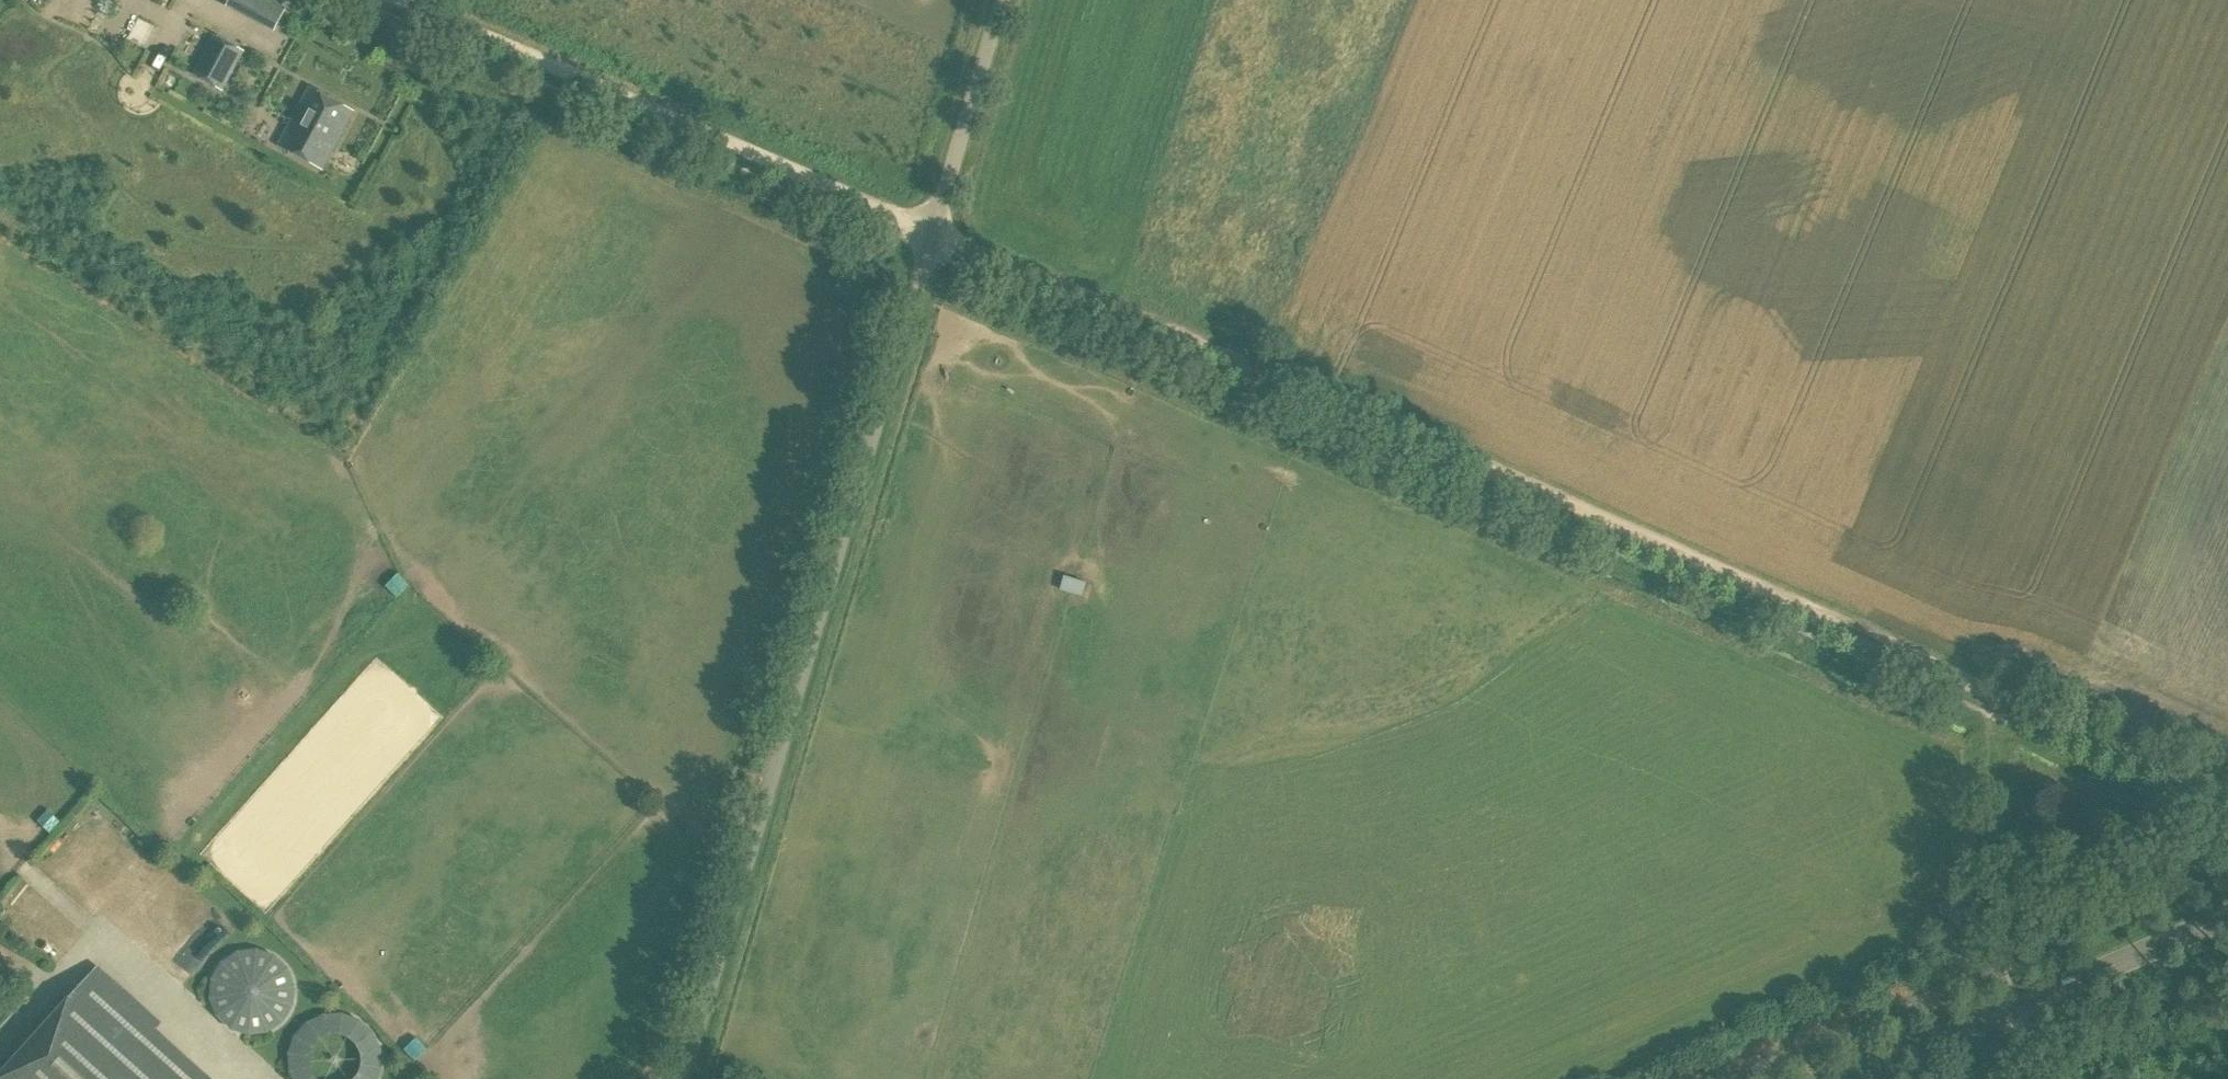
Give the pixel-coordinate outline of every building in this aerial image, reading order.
[(227,4),(229,5),(260,21),(273,28),(274,29),(285,9),(283,8),(270,1),(268,0),(229,0),(227,4)] [(244,51),(212,34),(190,74),(222,91),(244,51)] [(322,168),(353,111),(308,86),(277,144),(322,168)] [(198,925),(176,950),(186,959),(208,933),(198,925)] [(249,1034),(268,1031),(283,1020),(293,1004),(295,985),(288,967),(274,955),(256,949),(237,952),(221,962),(212,979),(210,997),(217,1015),(231,1028),(249,1034)] [(151,1028),(155,1023),(93,968),(0,1073),(0,1078),(208,1078),(151,1028)] [(378,1064),(377,1053),(374,1045),(369,1037),(362,1029),(356,1025),(348,1021),(338,1019),(330,1019),(321,1021),(313,1024),(305,1028),(300,1033),(294,1042),(290,1050),(289,1058),(288,1065),(290,1075),(291,1078),(375,1078),(377,1073),(378,1065),(378,1064)]
